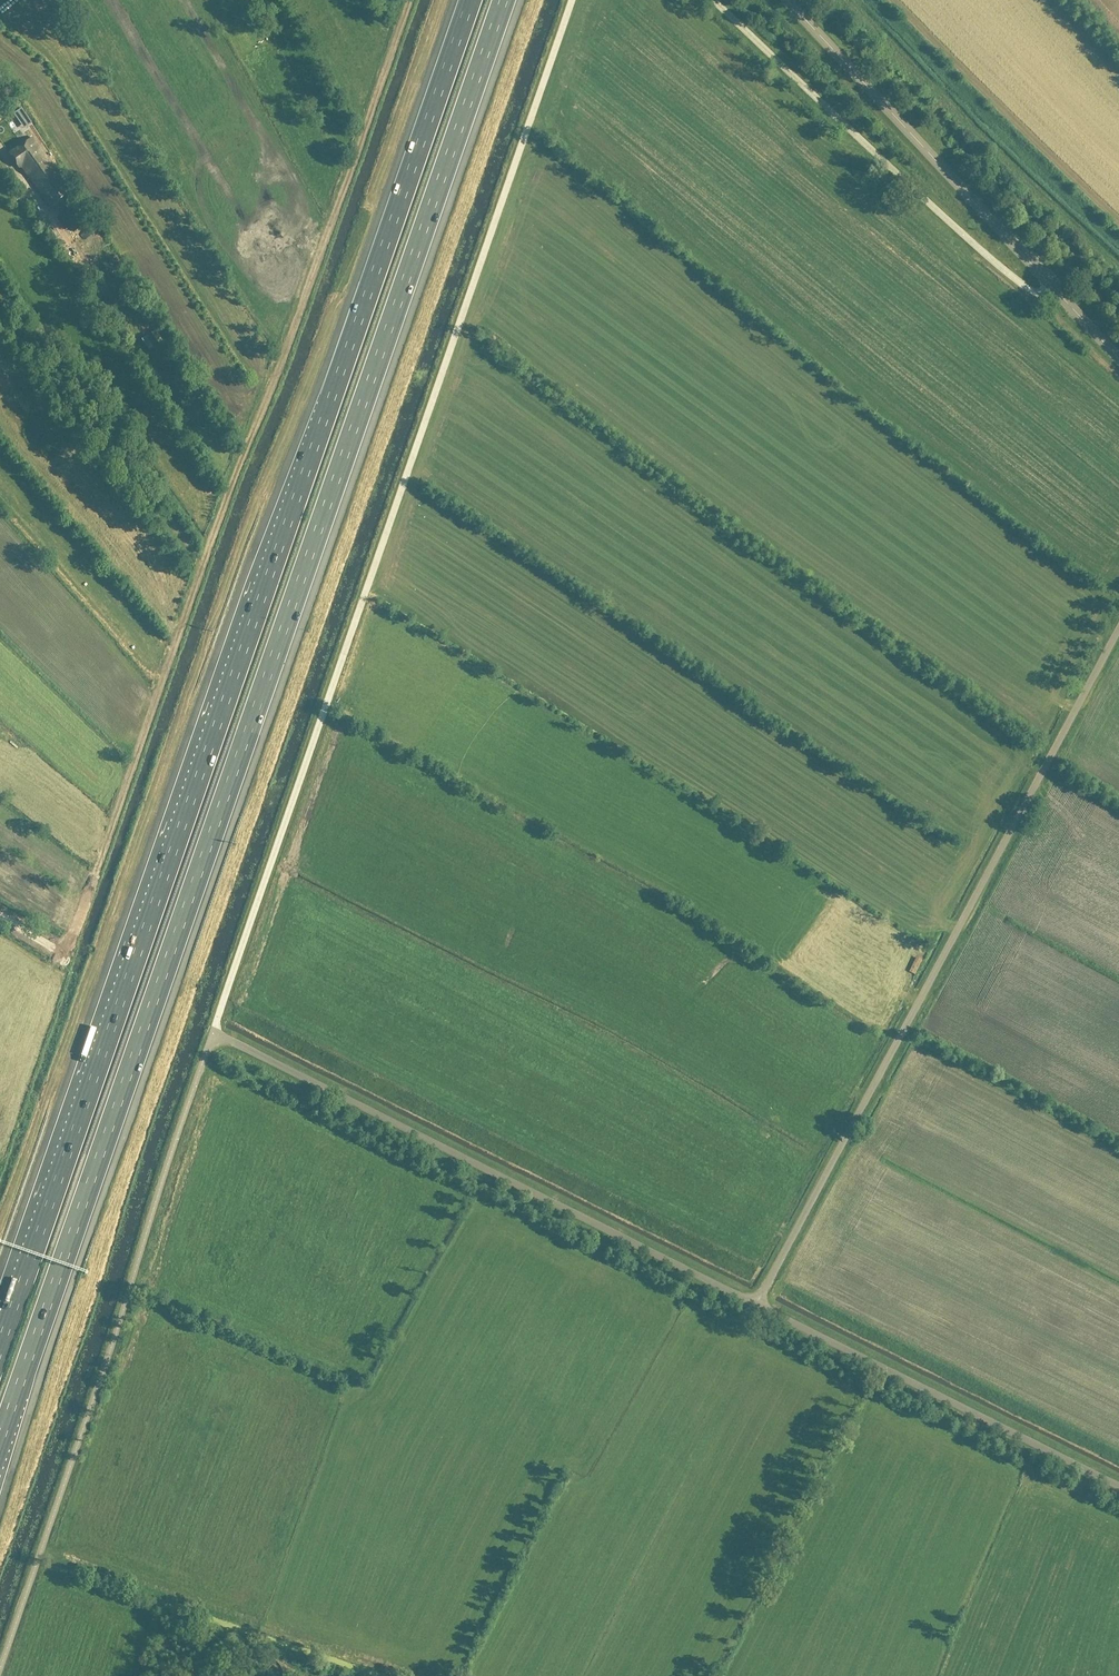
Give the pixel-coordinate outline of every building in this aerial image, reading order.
[(16,119),(24,114),(22,111),(21,109),(13,115),(16,119)] [(69,195),(46,161),(45,157),(32,138),(9,154),(18,168),(21,167),(50,209),(69,195)] [(73,234),(89,221),(76,204),(59,215),(60,217),(57,219),(64,230),(67,228),(67,229),(69,228),(73,234)] [(115,261),(90,226),(73,238),(98,274),(115,261)]
